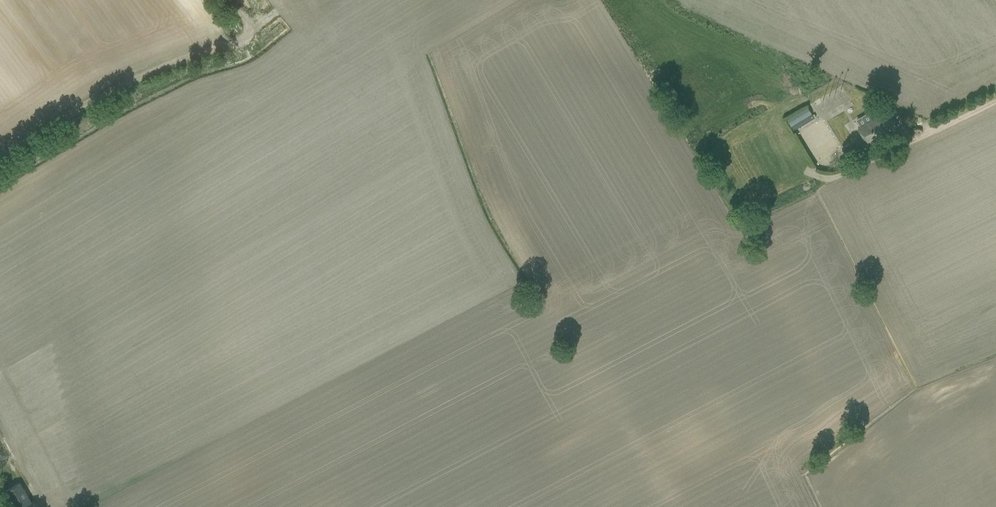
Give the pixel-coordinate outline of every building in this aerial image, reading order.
[(794,130),(814,118),(809,109),(788,121),(794,130)] [(858,128),(867,144),(896,127),(887,111),(858,128)] [(6,506),(25,506),(31,503),(20,483),(0,493),(0,495),(6,506)]
